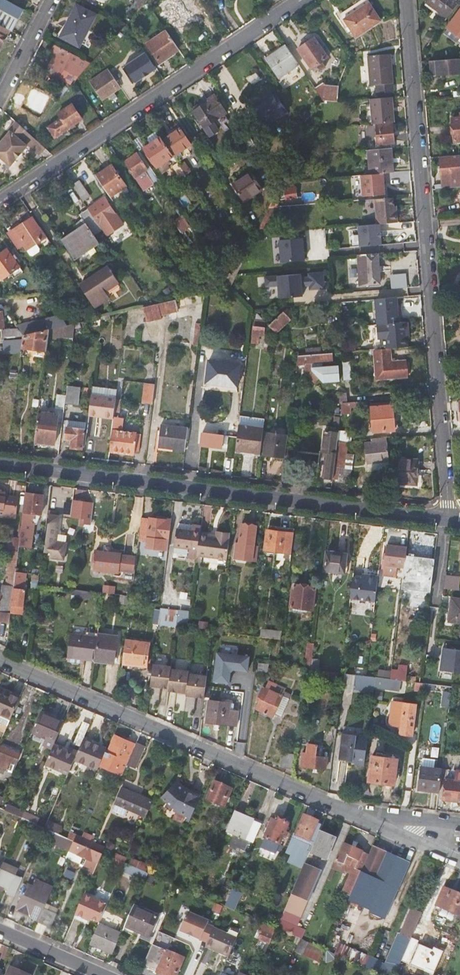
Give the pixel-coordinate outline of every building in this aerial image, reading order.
[(24,9),(8,0),(0,0),(0,24),(11,30),(13,31),(24,9)] [(164,10),(177,29),(184,25),(187,29),(198,21),(192,13),(191,14),(181,0),(176,4),(174,0),(172,0),(167,3),(169,7),(164,10)] [(380,20),(367,0),(364,0),(341,15),(356,37),(380,20)] [(447,18),(459,2),(457,0),(428,0),(426,3),(447,18)] [(77,5),(61,37),(80,47),(96,16),(77,5)] [(448,28),(459,37),(459,12),(448,28)] [(0,24),(0,51),(11,30),(0,24)] [(448,28),(444,33),(455,42),(456,41),(459,44),(459,37),(448,28)] [(165,58),(179,49),(166,30),(147,44),(159,63),(160,62),(162,65),(167,61),(165,58)] [(312,69),(328,58),(314,37),(297,48),(312,69)] [(92,63),(55,44),(52,49),(51,51),(57,54),(50,64),(64,73),(65,70),(78,78),(92,63)] [(279,78),(299,65),(285,45),(266,59),(279,78)] [(157,70),(145,53),(125,67),(136,84),(157,70)] [(372,94),(394,92),(390,54),(369,56),(372,94)] [(459,73),(459,59),(430,61),(431,75),(459,73)] [(28,76),(35,80),(39,72),(32,68),(28,76)] [(76,81),(78,78),(65,70),(64,73),(76,81)] [(109,96),(115,92),(120,88),(108,70),(90,82),(103,100),(109,96)] [(323,83),(315,88),(325,103),(336,102),(340,86),(325,85),(323,83)] [(118,96),(115,92),(109,96),(112,100),(118,96)] [(255,108),(267,126),(287,113),(275,94),(255,108)] [(31,125),(38,129),(56,103),(47,96),(40,107),(42,109),(31,125)] [(193,111),(204,127),(226,113),(215,97),(193,111)] [(371,99),(372,124),(394,122),(392,97),(371,99)] [(48,127),(55,138),(82,119),(72,104),(57,113),(61,118),(48,127)] [(299,114),(303,121),(310,116),(306,109),(299,114)] [(220,127),(231,120),(227,114),(216,121),(220,127)] [(302,139),(306,130),(299,119),(295,122),(298,126),(291,140),(297,144),(300,138),(302,139)] [(0,145),(0,157),(11,166),(27,146),(17,138),(25,130),(17,123),(9,131),(11,132),(0,145)] [(378,144),(394,143),(392,123),(377,124),(378,144)] [(177,126),(161,137),(174,156),(178,162),(184,171),(190,167),(184,158),(190,154),(186,148),(191,145),(180,128),(179,129),(177,126)] [(158,167),(174,156),(161,137),(160,136),(156,130),(148,136),(147,140),(150,145),(145,148),(158,167)] [(40,154),(46,149),(33,137),(28,133),(23,139),(40,154)] [(242,137),(250,149),(256,145),(248,133),(242,137)] [(368,149),(370,175),(386,173),(394,173),(392,148),(368,149)] [(135,176),(141,185),(144,190),(154,183),(159,180),(139,151),(125,161),(135,176)] [(458,187),(459,186),(459,161),(459,155),(449,156),(449,158),(440,159),(442,188),(458,187)] [(189,179),(177,163),(172,166),(183,183),(189,179)] [(112,165),(96,175),(114,201),(129,190),(112,165)] [(251,171),(232,184),(245,202),(263,189),(251,171)] [(386,181),(386,173),(370,175),(361,176),(363,197),(385,195),(384,182),(386,181)] [(142,187),(141,185),(135,176),(129,180),(136,191),(142,187)] [(80,180),(72,185),(83,201),(91,196),(80,180)] [(284,201),(298,201),(297,187),(283,188),(284,201)] [(105,197),(88,208),(100,226),(117,215),(105,197)] [(393,198),(376,199),(377,218),(377,224),(380,224),(397,223),(396,211),(394,212),(393,206),(393,198)] [(273,199),(269,208),(277,207),(279,200),(273,199)] [(365,219),(377,218),(376,199),(363,200),(365,219)] [(266,233),(278,207),(277,207),(269,208),(256,233),(256,234),(266,233)] [(86,223),(61,240),(74,260),(99,243),(94,235),(103,230),(100,226),(88,208),(80,214),(86,223)] [(182,232),(191,227),(183,214),(174,220),(182,232)] [(37,243),(45,237),(32,218),(9,233),(18,247),(23,244),(30,254),(34,256),(39,252),(40,248),(37,243)] [(381,245),(380,224),(377,224),(358,226),(360,246),(381,245)] [(281,262),(304,260),(303,252),(303,246),(306,246),(305,238),(279,240),(281,262)] [(19,267),(7,249),(0,254),(0,276),(2,279),(19,267)] [(378,254),(358,256),(361,285),(380,284),(378,254)] [(108,266),(80,286),(95,308),(110,298),(106,291),(119,282),(108,266)] [(265,277),(266,285),(258,286),(260,297),(269,296),(268,287),(279,286),(280,298),(303,296),(302,286),(310,286),(310,289),(325,288),(323,272),(308,273),(309,277),(301,277),(301,274),(265,277)] [(392,287),(408,287),(408,273),(392,273),(392,287)] [(383,299),(385,324),(388,323),(398,323),(396,297),(383,299)] [(180,309),(177,299),(153,304),(144,306),(148,323),(162,320),(161,316),(178,312),(177,310),(180,309)] [(3,329),(18,328),(16,325),(4,326),(2,304),(0,304),(0,329),(3,329)] [(265,336),(266,323),(256,312),(254,309),(252,324),(254,325),(251,342),(259,343),(260,336),(265,336)] [(284,312),(269,326),(276,333),(291,319),(284,312)] [(48,329),(49,329),(67,325),(60,314),(46,318),(48,329)] [(46,318),(16,325),(18,328),(23,335),(48,329),(46,318)] [(408,347),(406,322),(398,323),(388,323),(390,349),(408,347)] [(56,335),(73,338),(74,323),(67,325),(49,329),(48,336),(56,337),(56,335)] [(193,344),(199,345),(201,323),(196,323),(193,344)] [(3,338),(23,336),(23,335),(18,328),(3,329),(3,338)] [(36,358),(45,359),(48,336),(49,329),(48,329),(23,335),(23,336),(22,339),(21,352),(20,355),(29,357),(29,362),(35,363),(36,358)] [(6,354),(21,352),(22,339),(5,340),(6,354)] [(392,362),(390,349),(374,350),(376,379),(407,376),(406,361),(392,362)] [(315,383),(320,378),(323,382),(340,381),(339,366),(320,368),(312,368),(312,363),(320,362),(333,361),(332,353),(321,354),(306,355),(298,356),(297,364),(305,363),(306,374),(315,383)] [(352,387),(350,360),(343,361),(345,387),(352,387)] [(237,387),(240,365),(209,361),(206,383),(237,387)] [(142,403),(153,404),(155,384),(145,383),(142,403)] [(80,387),(67,385),(67,386),(66,395),(65,403),(78,404),(80,387)] [(92,387),(91,394),(89,416),(114,419),(114,417),(116,399),(117,390),(92,387)] [(56,408),(64,409),(65,403),(66,395),(58,394),(56,408)] [(351,414),(351,408),(358,407),(358,402),(342,403),(341,414),(351,414)] [(374,432),(395,430),(392,405),(372,407),(374,432)] [(59,415),(39,412),(35,442),(55,444),(59,415)] [(240,416),(239,424),(263,427),(265,419),(240,416)] [(122,418),(120,418),(114,417),(114,419),(110,451),(134,454),(135,450),(140,451),(142,435),(136,434),(137,432),(121,430),(122,418)] [(82,444),(85,444),(86,436),(88,422),(68,421),(66,438),(72,439),(71,447),(81,448),(82,444)] [(158,447),(185,451),(188,427),(161,424),(158,447)] [(264,428),(239,424),(236,451),(261,454),(264,428)] [(325,478),(332,479),(337,441),(338,432),(325,430),(322,451),(328,451),(325,478)] [(351,432),(338,432),(337,441),(347,442),(351,442),(351,432)] [(228,444),(229,436),(202,433),(201,445),(221,448),(222,444),(228,444)] [(287,436),(266,433),(263,455),(284,457),(287,436)] [(388,461),(386,439),(372,440),(372,442),(366,442),(367,463),(388,461)] [(86,450),(95,451),(95,441),(86,441),(86,450)] [(355,449),(356,441),(351,442),(347,442),(337,441),(332,479),(338,480),(340,467),(344,467),(345,453),(346,448),(355,449)] [(285,463),(292,464),(294,449),(286,448),(285,463)] [(352,469),(354,454),(345,453),(344,467),(343,471),(354,472),(354,469),(352,469)] [(421,459),(401,460),(403,485),(423,484),(421,459)] [(14,518),(15,511),(16,499),(5,498),(6,495),(1,495),(1,492),(0,492),(0,516),(14,518)] [(24,513),(22,513),(18,545),(32,547),(34,524),(32,524),(32,518),(39,518),(42,495),(26,493),(24,513)] [(60,497),(50,496),(48,510),(55,511),(58,511),(60,497)] [(87,502),(73,500),(70,517),(80,519),(79,526),(84,527),(84,524),(85,524),(87,502)] [(87,502),(85,524),(90,524),(93,503),(87,502)] [(54,515),(50,514),(46,552),(51,552),(50,558),(64,560),(66,544),(57,543),(60,516),(54,515)] [(171,520),(149,518),(141,517),(138,540),(146,541),(146,547),(168,550),(171,520)] [(200,536),(201,526),(176,523),(174,540),(194,543),(195,535),(200,536)] [(253,561),(258,526),(240,524),(238,542),(235,542),(233,558),(253,561)] [(277,560),(290,561),(292,549),(294,534),(294,529),(289,528),(289,532),(276,531),(267,529),(265,550),(278,551),(277,560)] [(198,553),(228,556),(230,533),(217,531),(217,533),(200,532),(199,539),(198,549),(198,553)] [(303,535),(294,534),(292,549),(301,550),(303,535)] [(397,567),(404,567),(406,555),(407,548),(387,545),(383,577),(395,578),(397,567)] [(0,592),(0,622),(9,623),(10,613),(15,572),(18,551),(10,550),(9,556),(6,585),(5,593),(0,592)] [(121,553),(97,550),(97,551),(95,561),(94,570),(119,573),(119,570),(134,572),(136,556),(121,554),(121,553)] [(347,554),(326,551),(323,571),(345,573),(347,554)] [(402,586),(431,590),(435,561),(432,561),(432,564),(418,562),(418,557),(406,555),(404,567),(402,586)] [(20,581),(22,573),(15,572),(10,613),(18,614),(19,605),(23,606),(26,582),(20,581)] [(445,576),(444,588),(459,590),(459,579),(459,578),(445,576)] [(313,610),(316,587),(293,585),(290,607),(293,607),(311,609),(313,610)] [(373,609),(376,588),(355,585),(351,607),(373,609)] [(87,597),(88,590),(76,589),(76,596),(87,597)] [(128,603),(129,596),(120,595),(120,603),(128,603)] [(459,623),(459,599),(452,598),(449,621),(459,623)] [(175,612),(161,610),(159,624),(169,625),(173,626),(175,612)] [(218,632),(226,633),(228,622),(220,621),(218,632)] [(262,629),(261,637),(281,639),(282,631),(262,629)] [(98,637),(71,634),(68,657),(95,660),(98,637)] [(117,637),(98,634),(98,637),(95,660),(114,663),(117,637)] [(247,644),(280,648),(281,639),(261,637),(248,635),(247,644)] [(149,644),(126,641),(123,663),(147,666),(149,644)] [(308,642),(304,668),(306,668),(311,669),(312,659),(314,643),(308,642)] [(443,671),(459,673),(459,651),(445,649),(443,671)] [(217,653),(214,682),(229,684),(231,672),(234,670),(248,671),(250,657),(217,653)] [(270,656),(269,664),(278,664),(279,656),(270,656)] [(320,660),(312,659),(311,669),(319,670),(320,660)] [(267,672),(269,663),(259,662),(258,672),(267,672)] [(154,665),(151,686),(169,688),(169,690),(187,693),(187,695),(205,698),(208,676),(189,674),(190,672),(171,669),(172,667),(154,665)] [(398,670),(392,669),(392,671),(391,679),(400,680),(406,681),(407,666),(399,665),(398,670)] [(392,671),(379,670),(378,677),(391,679),(392,671)] [(343,682),(374,686),(375,677),(366,676),(347,673),(344,673),(343,682)] [(374,687),(399,690),(400,680),(391,679),(378,677),(375,677),(374,686),(374,687)] [(284,692),(285,689),(269,682),(266,690),(263,689),(257,700),(260,701),(257,709),(274,716),(275,713),(281,716),(290,694),(284,692)] [(415,689),(424,690),(425,683),(419,682),(416,682),(415,689)] [(8,724),(20,699),(12,695),(13,692),(0,687),(0,721),(8,724)] [(230,703),(209,700),(207,723),(236,726),(238,712),(230,711),(230,703)] [(400,733),(412,734),(416,705),(392,702),(389,724),(397,725),(401,726),(400,733)] [(32,732),(55,742),(64,721),(41,711),(32,732)] [(75,740),(82,743),(84,738),(90,724),(83,721),(75,740)] [(330,741),(335,742),(336,733),(337,727),(325,725),(325,727),(322,727),(321,738),(330,739),(330,741)] [(364,766),(368,738),(342,734),(339,761),(345,762),(351,757),(357,765),(364,766)] [(136,744),(113,735),(107,748),(100,764),(116,771),(121,760),(127,763),(130,756),(136,744)] [(107,748),(84,738),(82,743),(77,754),(75,759),(98,769),(100,764),(107,748)] [(145,746),(136,743),(136,744),(130,756),(139,760),(145,746)] [(77,754),(54,744),(45,764),(68,774),(75,759),(77,754)] [(307,752),(302,751),(301,766),(325,769),(327,757),(316,756),(318,745),(308,744),(307,752)] [(2,745),(0,750),(0,772),(3,774),(5,769),(12,771),(15,764),(16,765),(21,753),(2,745)] [(282,766),(292,768),(294,755),(284,753),(282,766)] [(372,755),(368,781),(395,784),(398,759),(372,755)] [(418,788),(439,791),(442,769),(434,768),(435,759),(422,758),(421,767),(420,766),(418,788)] [(447,770),(443,799),(459,801),(459,771),(447,770)] [(190,818),(199,797),(186,791),(187,789),(177,780),(161,797),(172,807),(175,808),(174,810),(190,818)] [(215,782),(208,800),(223,807),(231,789),(215,782)] [(116,803),(124,807),(145,817),(153,800),(122,787),(115,803),(116,803)] [(5,805),(3,809),(22,818),(24,812),(10,806),(10,807),(5,805)] [(39,817),(25,811),(24,812),(22,818),(36,824),(39,817)] [(248,841),(254,843),(262,824),(254,821),(255,819),(236,811),(227,831),(237,836),(234,845),(244,850),(248,841)] [(289,861),(303,867),(310,852),(322,825),(317,823),(318,821),(304,815),(296,835),(291,833),(283,851),(292,854),(289,861)] [(267,821),(265,826),(268,827),(264,837),(280,844),(289,823),(285,821),(286,819),(279,816),(278,818),(273,816),(270,823),(267,821)] [(48,820),(45,828),(59,834),(62,826),(48,820)] [(52,848),(67,855),(74,840),(68,838),(59,834),(45,828),(41,836),(55,842),(52,848)] [(77,834),(71,831),(68,838),(74,840),(77,834)] [(77,834),(74,840),(91,848),(94,841),(96,835),(86,831),(83,837),(77,834)] [(336,840),(320,833),(311,853),(310,852),(303,867),(285,910),(290,912),(301,917),(321,872),(311,867),(314,860),(313,856),(314,854),(328,860),(336,840)] [(89,872),(93,874),(95,871),(103,853),(91,848),(74,840),(67,855),(70,856),(71,852),(83,857),(81,863),(91,868),(89,872)] [(106,846),(94,841),(91,848),(103,853),(106,846)] [(342,892),(351,896),(369,853),(344,842),(333,865),(343,870),(346,864),(351,866),(354,859),(358,861),(355,869),(353,869),(342,892)] [(370,914),(385,920),(410,862),(373,846),(369,853),(351,896),(348,902),(371,911),(370,914)] [(154,880),(155,877),(149,875),(152,863),(133,857),(131,863),(127,862),(124,872),(154,880)] [(110,865),(122,871),(125,863),(113,858),(110,865)] [(15,895),(25,872),(2,862),(0,868),(0,884),(10,888),(8,892),(15,895)] [(16,909),(39,919),(47,902),(51,893),(53,887),(36,879),(33,885),(28,883),(16,909)] [(218,882),(210,900),(223,906),(226,907),(234,889),(218,882)] [(457,914),(459,916),(459,895),(444,888),(437,905),(442,908),(438,915),(453,922),(457,914)] [(242,893),(234,889),(226,907),(234,910),(242,893)] [(249,905),(258,909),(259,907),(262,899),(264,896),(255,892),(249,905)] [(79,907),(76,915),(85,919),(86,917),(89,919),(99,923),(107,905),(84,895),(79,907)] [(59,907),(47,902),(39,919),(38,922),(50,927),(59,907)] [(159,916),(134,905),(125,926),(150,937),(159,916)] [(263,909),(259,907),(258,909),(253,919),(258,921),(263,909)] [(369,957),(364,967),(374,971),(382,974),(395,974),(401,961),(411,938),(422,913),(412,909),(400,935),(397,934),(384,964),(378,962),(379,961),(369,957)] [(285,910),(280,919),(286,922),(290,912),(285,910)] [(188,912),(180,931),(207,943),(214,928),(207,925),(209,921),(188,912)] [(275,925),(277,919),(264,914),(261,919),(275,925)] [(244,921),(260,928),(262,923),(258,921),(253,919),(246,916),(244,921)] [(286,922),(280,919),(276,929),(301,940),(305,930),(300,927),(286,922)] [(308,924),(302,922),(300,927),(305,930),(308,924)] [(256,938),(270,944),(276,929),(262,923),(260,928),(256,938)] [(122,934),(99,924),(99,925),(90,944),(113,954),(122,934)] [(237,938),(214,928),(207,943),(205,947),(228,957),(237,938)] [(411,938),(401,961),(408,965),(418,941),(411,938)] [(302,955),(320,962),(325,950),(308,942),(301,940),(295,952),(302,955)] [(170,945),(162,941),(159,947),(153,944),(144,965),(150,968),(149,969),(162,974),(178,974),(185,959),(167,951),(170,945)] [(432,974),(433,974),(442,955),(419,945),(410,965),(432,974)] [(354,950),(350,961),(364,967),(369,957),(354,950)] [(10,967),(7,974),(30,974),(10,967)]
